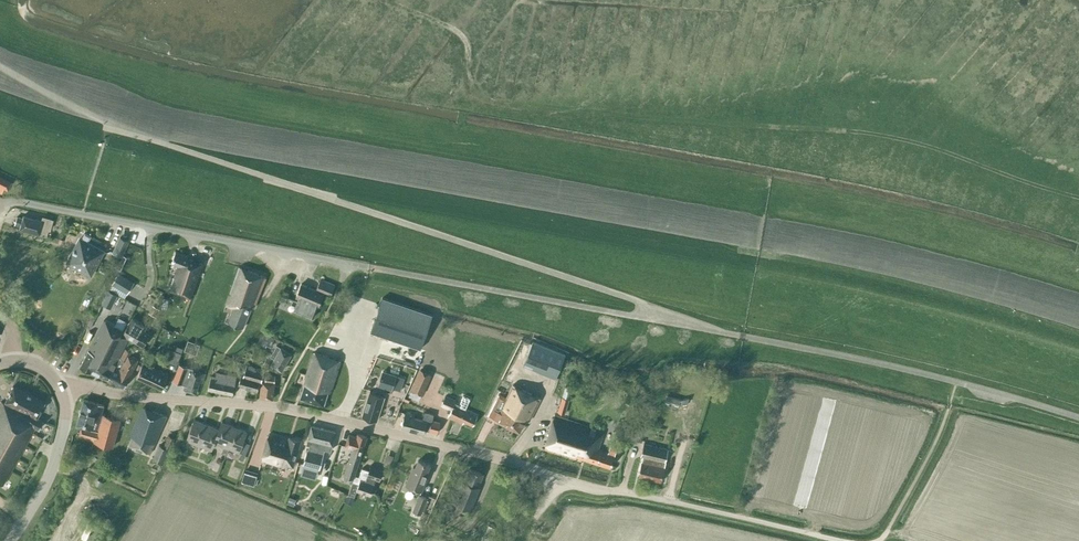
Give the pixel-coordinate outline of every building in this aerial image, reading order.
[(1,192),(3,188),(6,190),(10,181),(0,176),(0,191),(1,192)] [(49,229),(52,220),(42,217),(41,221),(37,219),(22,215),(22,218),(16,216),(14,224),(19,226),(19,228),(45,235),(47,229),(49,229)] [(120,237),(113,251),(121,255),(128,241),(120,237)] [(91,274),(103,251),(80,238),(67,261),(91,274)] [(169,290),(190,298),(203,263),(187,258),(188,256),(175,252),(171,263),(179,266),(174,278),(173,277),(169,290)] [(254,308),(266,277),(239,266),(225,305),(233,308),(227,321),(243,327),(251,306),(254,308)] [(111,284),(127,294),(134,281),(119,272),(111,284)] [(330,295),(335,285),(320,279),(316,289),(301,283),(296,296),(299,297),(294,310),(313,317),(317,305),(318,305),(323,292),(330,295)] [(101,305),(109,309),(116,295),(108,291),(101,305)] [(382,297),(370,331),(421,348),(432,315),(382,297)] [(123,303),(125,311),(132,310),(130,301),(123,303)] [(155,306),(151,313),(157,317),(161,309),(155,306)] [(149,325),(139,319),(139,320),(133,316),(122,334),(142,346),(150,334),(145,331),(149,325)] [(114,368),(116,364),(115,364),(128,338),(120,334),(123,330),(104,320),(80,365),(91,371),(92,370),(108,379),(114,368)] [(262,332),(257,342),(266,346),(267,344),(271,346),(274,338),(262,332)] [(188,341),(184,350),(195,354),(199,345),(188,341)] [(523,363),(556,377),(565,354),(532,341),(523,363)] [(277,345),(270,356),(274,358),(271,364),(282,370),(291,353),(277,345)] [(115,368),(114,368),(108,379),(124,387),(130,376),(138,359),(129,355),(131,351),(125,348),(115,368)] [(145,362),(153,366),(158,355),(150,351),(145,362)] [(327,392),(330,392),(340,360),(314,351),(303,384),(305,384),(300,398),(323,405),(327,392)] [(268,365),(271,358),(267,356),(263,363),(268,365)] [(136,377),(161,389),(168,374),(152,367),(151,369),(142,365),(136,377)] [(261,381),(263,374),(264,370),(246,365),(243,376),(241,376),(238,385),(257,390),(260,381),(261,381)] [(202,383),(205,373),(198,371),(199,368),(193,366),(192,369),(188,368),(185,375),(187,376),(183,389),(196,393),(199,382),(202,383)] [(172,386),(178,388),(184,370),(178,367),(172,386)] [(207,389),(220,392),(225,374),(219,372),(220,368),(217,367),(215,377),(211,376),(207,389)] [(419,368),(410,389),(422,395),(432,374),(419,368)] [(377,385),(392,389),(392,388),(400,390),(405,377),(382,370),(377,385)] [(236,376),(225,374),(220,392),(233,394),(236,376)] [(261,381),(262,381),(260,397),(272,399),(274,382),(275,375),(263,374),(261,381)] [(520,431),(526,419),(529,421),(540,398),(513,384),(513,385),(505,381),(488,414),(499,420),(498,421),(520,431)] [(2,485),(35,427),(38,429),(42,420),(36,417),(43,402),(12,386),(4,401),(17,408),(16,410),(1,402),(0,403),(0,484),(2,485)] [(381,401),(383,396),(369,392),(362,416),(377,420),(382,402),(381,401)] [(460,419),(473,425),(478,414),(465,408),(469,398),(463,396),(460,402),(461,402),(460,406),(454,403),(455,400),(445,396),(441,405),(448,408),(446,411),(449,413),(448,416),(459,422),(460,419)] [(557,411),(565,413),(569,399),(561,396),(557,411)] [(78,437),(113,446),(121,418),(104,414),(99,430),(97,430),(104,405),(84,399),(76,425),(81,426),(78,437)] [(128,445),(150,453),(167,415),(144,406),(130,436),(132,436),(128,445)] [(437,433),(440,422),(432,420),(433,414),(425,412),(423,419),(414,417),(414,414),(405,412),(401,427),(423,433),(424,429),(437,433)] [(544,449),(576,458),(577,457),(610,467),(616,451),(619,452),(623,439),(616,437),(614,444),(611,443),(609,447),(604,445),(603,450),(598,449),(604,431),(554,415),(544,449)] [(183,438),(182,445),(186,447),(189,440),(196,442),(199,444),(207,424),(194,419),(186,439),(183,438)] [(219,429),(214,441),(224,445),(221,452),(226,454),(230,447),(226,446),(234,427),(221,422),(219,429)] [(196,442),(194,450),(199,452),(201,445),(212,449),(214,441),(219,429),(207,424),(199,444),(196,442)] [(323,428),(311,425),(307,444),(309,444),(308,449),(317,452),(323,428)] [(234,427),(226,446),(230,447),(236,450),(234,457),(238,459),(239,458),(242,452),(245,454),(249,443),(243,441),(247,431),(234,427)] [(331,449),(335,431),(323,428),(317,452),(308,449),(307,449),(303,463),(319,468),(322,457),(323,457),(325,448),(331,449)] [(281,463),(293,466),(301,439),(289,436),(288,439),(269,433),(261,459),(281,465),(281,463)] [(353,477),(367,436),(357,433),(356,436),(349,434),(345,445),(353,448),(344,474),(353,477)] [(164,445),(170,448),(175,438),(169,435),(164,445)] [(638,475),(661,480),(668,449),(644,443),(641,456),(643,456),(638,475)] [(153,458),(162,462),(168,449),(159,445),(153,458)] [(390,453),(387,462),(393,464),(396,455),(390,453)] [(429,472),(427,472),(430,464),(418,459),(415,467),(413,466),(406,484),(421,490),(429,472)] [(151,467),(157,470),(160,465),(154,462),(151,467)] [(371,494),(375,481),(374,480),(375,477),(380,479),(383,468),(371,464),(369,470),(362,468),(359,476),(355,475),(348,493),(354,495),(356,490),(371,494)] [(478,487),(484,474),(470,468),(464,481),(463,480),(454,503),(470,509),(480,487),(478,487)] [(247,469),(244,482),(257,485),(260,472),(247,469)] [(352,504),(354,495),(348,493),(347,495),(345,502),(352,504)] [(412,510),(421,514),(427,497),(419,493),(412,510)] [(293,505),(296,499),(289,496),(287,502),(293,505)] [(434,519),(444,523),(451,504),(442,500),(434,519)]
